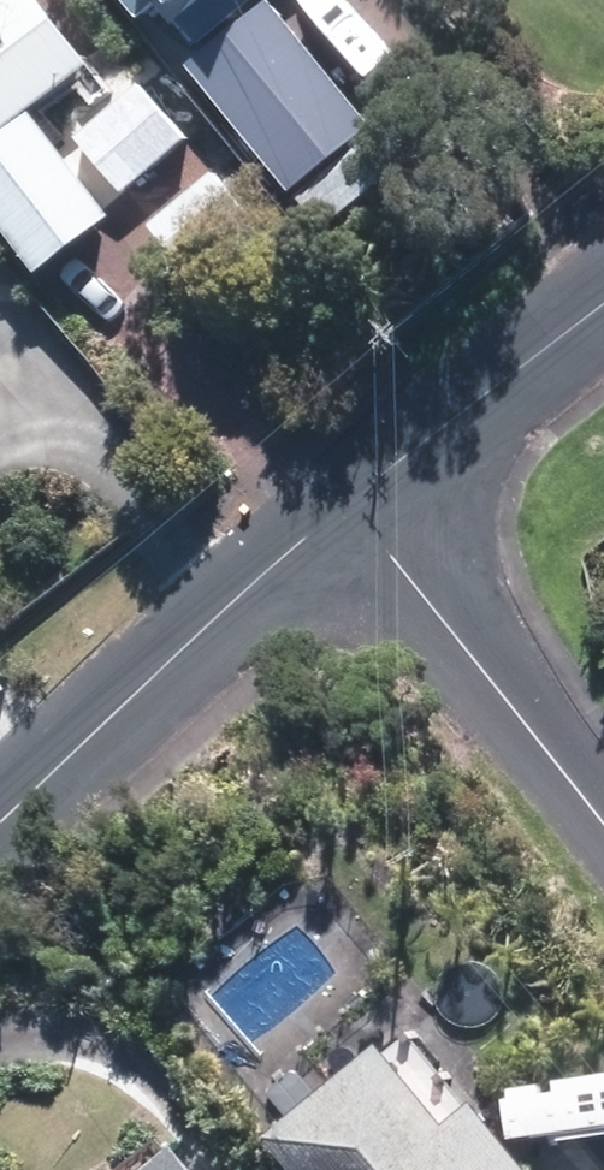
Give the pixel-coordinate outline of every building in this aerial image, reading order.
[(60,273),(133,214),(50,111),(114,61),(66,0),(3,0),(0,3),(0,197),(60,273)] [(212,45),(266,0),(136,0),(153,21),(175,2),(212,45)] [(306,192),(389,124),(286,0),(282,0),(203,66),(306,192)] [(152,81),(88,137),(150,207),(226,143),(209,123),(197,133),(152,81)] [(241,161),(226,143),(150,207),(199,265),(263,211),(229,171),(241,161)] [(318,1169),(561,1169),(503,1098),(472,1124),(408,1043),(292,1137),(318,1169)] [(200,1148),(185,1158),(168,1136),(126,1169),(218,1169),(200,1148)]
